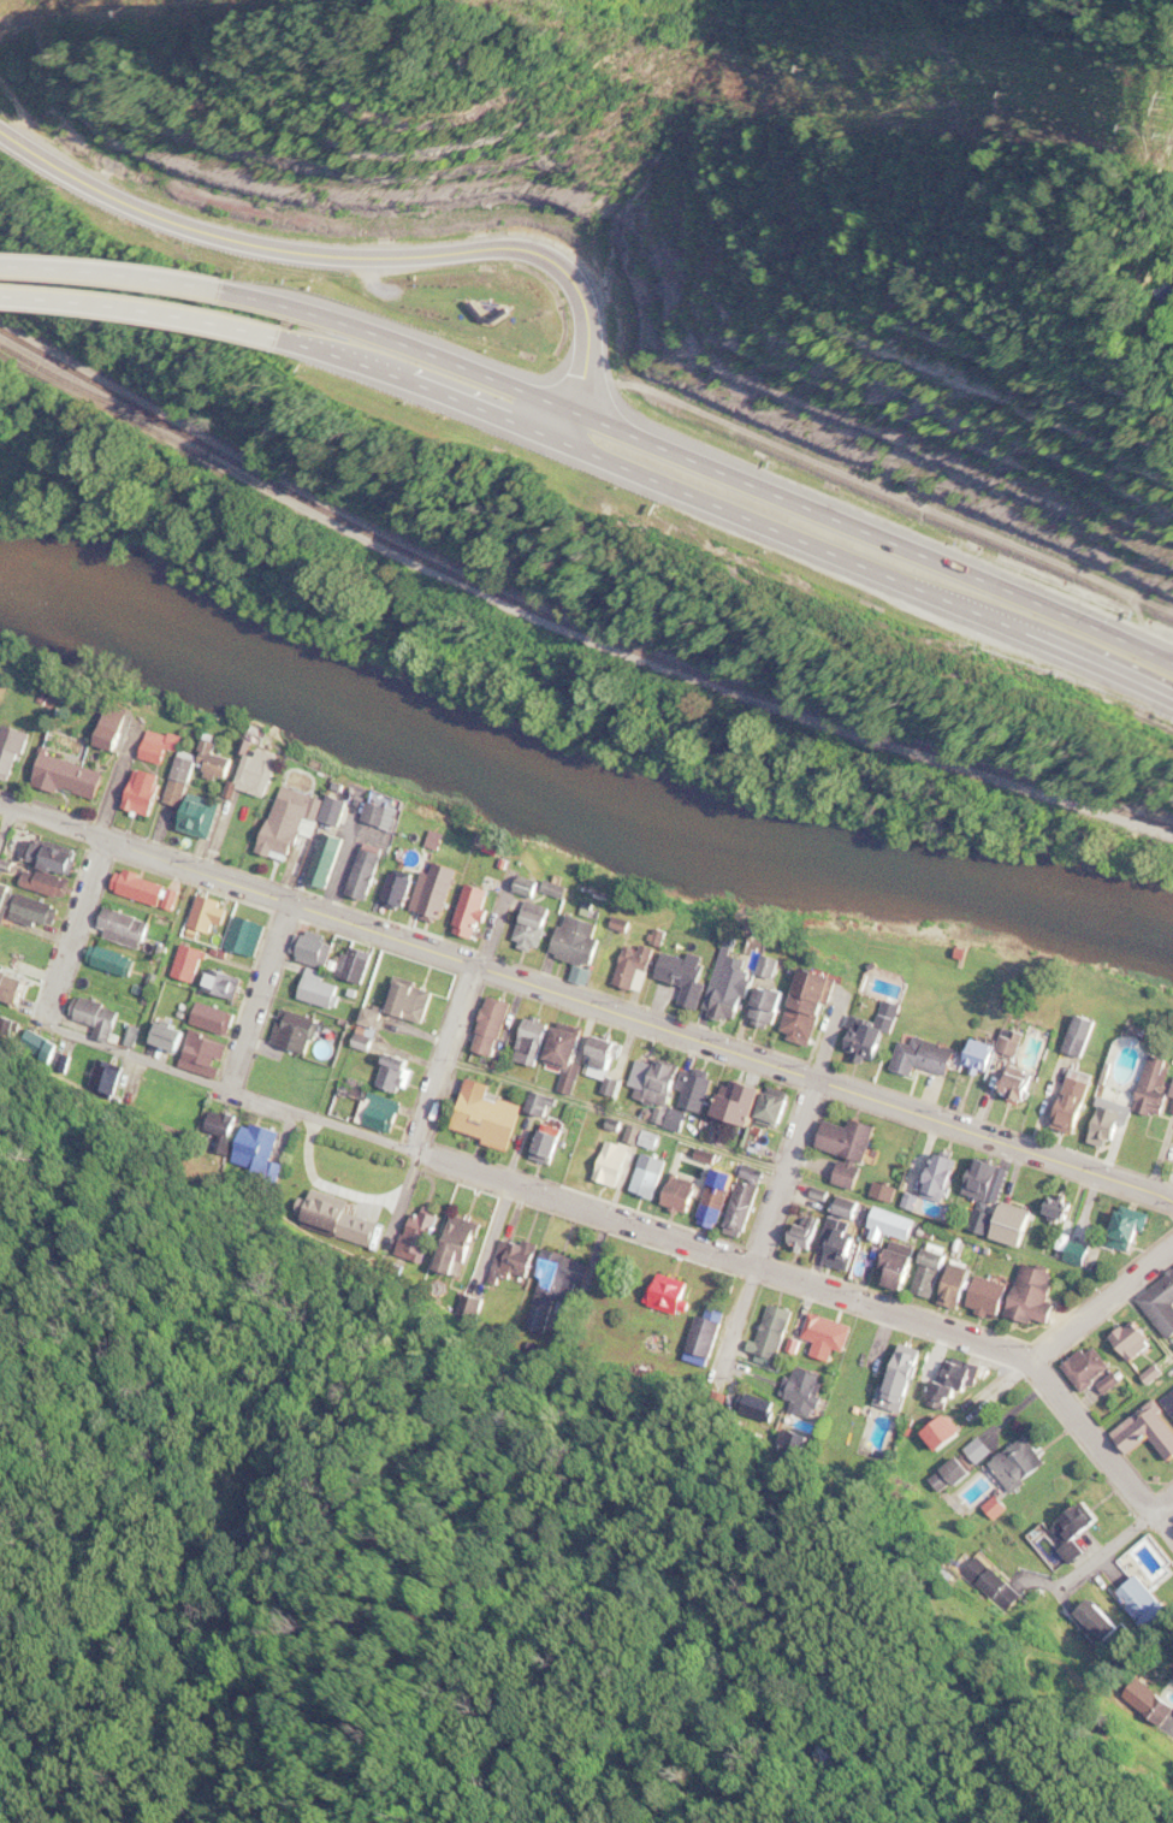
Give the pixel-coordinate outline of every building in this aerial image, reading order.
[(47,703),(51,693),(57,696),(53,705),(47,703)] [(93,742),(112,749),(127,708),(108,701),(93,742)] [(69,714),(72,705),(82,710),(78,718),(69,714)] [(1,767),(16,726),(38,733),(24,774),(1,767)] [(112,746),(132,754),(141,734),(120,726),(112,746)] [(149,757),(174,764),(183,739),(156,732),(149,757)] [(183,750),(186,734),(195,738),(190,752),(183,750)] [(249,750),(259,753),(263,740),(255,736),(249,750)] [(226,779),(230,758),(213,755),(216,742),(202,739),(196,772),(226,779)] [(218,739),(232,744),(229,753),(247,759),(239,781),(207,771),(218,739)] [(242,750),(234,790),(265,796),(273,757),(242,750)] [(248,788),(279,799),(294,757),(273,750),(269,757),(260,753),(248,788)] [(46,782),(57,752),(119,774),(108,805),(46,782)] [(190,754),(209,762),(194,807),(173,800),(190,754)] [(196,761),(180,755),(163,800),(178,806),(196,761)] [(148,815),(160,775),(134,768),(122,807),(148,815)] [(149,769),(177,779),(162,817),(136,809),(149,769)] [(269,851),(295,785),(331,799),(306,864),(269,851)] [(190,829),(219,840),(233,803),(203,792),(190,829)] [(333,818),(340,794),(360,801),(351,825),(333,818)] [(335,825),(342,801),(325,795),(317,819),(335,825)] [(375,822),(402,830),(408,810),(383,801),(375,822)] [(316,881),(337,829),(359,837),(339,889),(316,881)] [(341,838),(320,831),(304,882),(325,888),(341,838)] [(23,857),(31,833),(90,853),(81,878),(23,857)] [(439,845),(443,835),(456,840),(451,850),(439,845)] [(381,849),(361,842),(345,893),(366,899),(381,849)] [(360,890),(380,899),(397,854),(377,847),(360,890)] [(444,859),(472,870),(451,923),(425,912),(444,859)] [(513,868),(515,859),(522,862),(519,870),(513,868)] [(411,911),(441,919),(455,868),(424,860),(411,911)] [(22,883),(29,864),(77,882),(71,900),(22,883)] [(120,888),(182,911),(189,890),(128,869),(120,888)] [(379,902),(401,909),(411,878),(390,871),(379,902)] [(404,872),(427,881),(415,911),(392,902),(404,872)] [(535,878),(529,893),(549,900),(555,886),(535,878)] [(6,924),(20,888),(1,881),(0,884),(0,922),(6,924)] [(559,881),(581,888),(576,901),(555,894),(559,881)] [(464,931),(482,882),(505,890),(488,940),(464,931)] [(450,930),(473,938),(489,890),(466,883),(450,930)] [(13,916),(52,929),(60,905),(22,892),(13,916)] [(192,934),(208,893),(231,901),(229,908),(238,912),(232,927),(225,923),(217,943),(192,934)] [(512,944),(538,951),(550,907),(524,900),(512,944)] [(112,907),(105,928),(149,943),(156,923),(112,907)] [(537,908),(526,941),(555,952),(567,919),(537,908)] [(562,954),(602,966),(615,927),(575,913),(562,954)] [(233,947),(245,915),(276,925),(263,958),(233,947)] [(622,925),(638,931),(641,924),(626,918),(622,925)] [(699,931),(703,921),(719,927),(715,939),(699,931)] [(304,931),(339,942),(331,964),(297,952),(304,931)] [(740,933),(712,1008),(750,1023),(769,972),(754,967),(757,960),(745,957),(752,937),(740,933)] [(177,973),(201,983),(213,948),(189,940),(177,973)] [(90,961),(97,943),(137,960),(130,978),(90,961)] [(344,976),(371,986),(381,953),(356,945),(344,976)] [(634,945),(622,982),(656,992),(668,955),(634,945)] [(667,975),(695,986),(689,1004),(710,1012),(725,970),(675,951),(667,975)] [(774,954),(768,970),(784,976),(789,960),(774,954)] [(772,977),(778,959),(762,955),(757,972),(772,977)] [(26,1002),(0,993),(0,966),(36,979),(26,1002)] [(818,966),(852,978),(828,1047),(793,1035),(818,966)] [(207,989),(243,1002),(250,981),(214,967),(207,989)] [(304,999),(339,1011),(349,984),(314,972),(304,999)] [(398,1010),(410,979),(442,992),(429,1022),(398,1010)] [(782,992),(758,984),(745,1022),(769,1030),(782,992)] [(771,987),(800,996),(789,1028),(760,1018),(771,987)] [(71,1017),(81,993),(125,1011),(117,1034),(71,1017)] [(479,1048),(499,994),(523,1004),(504,1058),(479,1048)] [(890,1020),(908,1028),(916,1006),(897,1000),(890,1020)] [(196,1023),(203,1001),(239,1013),(232,1036),(196,1023)] [(274,1040),(286,1007),(325,1020),(313,1053),(274,1040)] [(372,1011),(367,1024),(385,1031),(390,1018),(372,1011)] [(1062,1050),(1081,1057),(1094,1020),(1075,1014),(1062,1050)] [(1076,1050),(1089,1014),(1109,1022),(1096,1058),(1076,1050)] [(866,1016),(904,1029),(891,1064),(854,1050),(866,1016)] [(522,1058),(538,1017),(559,1025),(545,1065),(522,1058)] [(154,1041),(162,1020),(191,1031),(184,1052),(154,1041)] [(34,1025),(28,1042),(55,1052),(61,1035),(34,1025)] [(564,1093),(580,1034),(553,1027),(543,1064),(564,1069),(559,1092),(564,1093)] [(571,1028),(598,1036),(586,1071),(559,1063),(571,1028)] [(1018,1050),(1031,1055),(1039,1032),(1025,1028),(1018,1050)] [(182,1066),(218,1081),(231,1046),(195,1031),(182,1066)] [(363,1032),(381,1038),(377,1054),(357,1047),(363,1032)] [(594,1067),(624,1078),(635,1046),(605,1035),(594,1067)] [(917,1035),(973,1053),(965,1081),(908,1063),(917,1035)] [(992,1045),(971,1038),(961,1067),(982,1075),(992,1045)] [(982,1063),(1005,1072),(1014,1047),(991,1038),(982,1063)] [(106,1054),(126,1064),(112,1097),(90,1089),(106,1054)] [(381,1084),(409,1096),(421,1066),(392,1055),(381,1084)] [(1165,1056),(1149,1106),(1172,1114),(1172,1059),(1165,1056)] [(638,1084),(646,1059),(667,1066),(658,1091),(638,1084)] [(663,1085),(671,1061),(694,1070),(685,1094),(663,1085)] [(564,1090),(577,1094),(585,1072),(571,1067),(564,1090)] [(1018,1094),(1027,1069),(1050,1077),(1041,1102),(1018,1094)] [(1022,1101),(1030,1080),(1005,1070),(997,1091),(1022,1101)] [(1067,1124),(1092,1134),(1113,1079),(1088,1070),(1067,1124)] [(688,1102),(699,1071),(725,1081),(715,1111),(688,1102)] [(707,1073),(679,1073),(679,1109),(707,1109),(707,1073)] [(1051,1126),(1074,1133),(1089,1082),(1065,1075),(1051,1126)] [(617,1076),(611,1093),(623,1097),(629,1079),(617,1076)] [(757,1087),(734,1082),(731,1096),(716,1093),(710,1122),(747,1130),(757,1087)] [(760,1082),(754,1097),(737,1090),(728,1115),(766,1130),(781,1089),(760,1082)] [(473,1083),(532,1102),(517,1148),(458,1129),(473,1083)] [(353,1096),(356,1085),(369,1090),(366,1102),(353,1096)] [(534,1111),(555,1118),(562,1097),(540,1090),(534,1111)] [(782,1093),(772,1118),(794,1126),(804,1100),(782,1093)] [(1132,1104),(1099,1096),(1088,1142),(1109,1147),(1115,1121),(1127,1124),(1132,1104)] [(1115,1096),(1144,1106),(1128,1150),(1100,1140),(1115,1096)] [(368,1123),(375,1106),(401,1117),(395,1132),(368,1123)] [(662,1119),(675,1124),(680,1111),(667,1106),(662,1119)] [(682,1108),(676,1125),(692,1130),(698,1113),(682,1108)] [(211,1111),(203,1134),(229,1142),(236,1119),(211,1111)] [(843,1182),(853,1156),(828,1147),(839,1119),(865,1130),(869,1119),(890,1127),(866,1191),(843,1182)] [(616,1121),(630,1127),(628,1136),(614,1130),(616,1121)] [(630,1141),(645,1146),(652,1130),(636,1124),(630,1141)] [(244,1126),(266,1135),(257,1156),(236,1148),(244,1126)] [(550,1129),(569,1136),(557,1166),(538,1159),(550,1129)] [(654,1130),(650,1144),(665,1150),(671,1136),(654,1130)] [(614,1138),(598,1179),(627,1190),(642,1150),(614,1138)] [(707,1148),(704,1158),(722,1165),(725,1155),(707,1148)] [(648,1152),(634,1190),(660,1200),(675,1162),(648,1152)] [(942,1202),(956,1160),(933,1153),(919,1195),(942,1202)] [(955,1153),(942,1191),(966,1198),(979,1160),(955,1153)] [(993,1155),(1025,1167),(1012,1203),(979,1192),(993,1155)] [(964,1194),(988,1201),(998,1164),(973,1158),(964,1194)] [(746,1177),(751,1165),(774,1174),(768,1186),(746,1177)] [(701,1221),(719,1172),(741,1180),(723,1229),(701,1221)] [(679,1176),(706,1186),(695,1213),(668,1203),(679,1176)] [(745,1182),(765,1189),(747,1238),(727,1230),(745,1182)] [(818,1194),(836,1201),(840,1194),(820,1186),(818,1194)] [(911,1206),(916,1191),(930,1196),(925,1211),(911,1206)] [(833,1213),(853,1220),(859,1202),(839,1195),(833,1213)] [(854,1197),(849,1212),(870,1220),(876,1205),(854,1197)] [(1060,1212),(1066,1197),(1084,1205),(1079,1219),(1060,1212)] [(1021,1203),(1009,1237),(1036,1245),(1048,1213),(1021,1203)] [(1018,1247),(1030,1214),(1001,1204),(989,1237),(1018,1247)] [(1043,1213),(1062,1223),(1066,1214),(1047,1204),(1043,1213)] [(889,1207),(928,1220),(920,1241),(882,1227),(889,1207)] [(342,1208),(379,1223),(372,1243),(334,1229),(342,1208)] [(416,1208),(439,1218),(427,1248),(404,1238),(416,1208)] [(990,1208),(983,1229),(999,1235),(1006,1214),(990,1208)] [(1132,1209),(1120,1245),(1145,1254),(1159,1218),(1132,1209)] [(451,1212),(481,1224),(468,1257),(438,1245),(451,1212)] [(805,1221),(796,1243),(819,1251),(827,1231),(805,1221)] [(839,1226),(867,1236),(855,1271),(827,1261),(839,1226)] [(960,1249),(967,1235),(976,1238),(970,1253),(960,1249)] [(504,1237),(539,1249),(528,1280),(493,1268),(504,1237)] [(1089,1245),(1070,1239),(1063,1259),(1082,1265),(1089,1245)] [(1084,1242),(1078,1260),(1096,1267),(1103,1249),(1084,1242)] [(994,1243),(1002,1245),(999,1254),(991,1251),(994,1243)] [(897,1248),(884,1280),(914,1291),(926,1259),(897,1248)] [(936,1250),(922,1289),(943,1296),(956,1257),(936,1250)] [(544,1253),(569,1261),(561,1284),(537,1275),(544,1253)] [(936,1300),(954,1308),(972,1269),(953,1261),(936,1300)] [(964,1263),(984,1271),(968,1312),(949,1304),(964,1263)] [(1017,1314),(1051,1327),(1070,1279),(1035,1266),(1017,1314)] [(978,1306),(989,1275),(1019,1286),(1008,1316),(978,1306)] [(646,1304),(656,1277),(689,1289),(680,1316),(646,1304)] [(1147,1297),(1172,1278),(1172,1333),(1147,1297)] [(752,1353),(770,1302),(796,1312),(778,1362),(752,1353)] [(804,1338),(813,1313),(855,1328),(846,1353),(836,1349),(831,1362),(812,1355),(817,1343),(804,1338)] [(682,1351),(707,1362),(722,1324),(697,1314),(682,1351)] [(1119,1337),(1142,1320),(1161,1344),(1138,1361),(1119,1337)] [(790,1338),(802,1342),(798,1354),(787,1350),(790,1338)] [(1071,1366),(1091,1393),(1121,1371),(1100,1343),(1071,1366)] [(900,1353),(928,1363),(908,1414),(881,1403),(900,1353)] [(950,1361),(978,1372),(965,1405),(936,1395),(950,1361)] [(1147,1375),(1163,1363),(1171,1373),(1154,1386),(1147,1375)] [(793,1365),(824,1375),(813,1408),(782,1397),(793,1365)] [(1106,1384),(1125,1371),(1130,1378),(1112,1391),(1106,1384)] [(1172,1413),(1172,1389),(1161,1399),(1172,1413)] [(744,1391),(770,1399),(765,1415),(737,1407),(744,1391)] [(1118,1434),(1133,1456),(1155,1439),(1172,1462),(1172,1423),(1157,1403),(1118,1434)] [(942,1451),(967,1434),(954,1415),(929,1432),(942,1451)] [(901,1433),(908,1436),(913,1426),(906,1422),(901,1433)] [(966,1449),(982,1437),(994,1452),(978,1464),(966,1449)] [(994,1464),(1032,1437),(1053,1464),(1014,1492),(994,1464)] [(932,1479),(961,1455),(974,1472),(946,1496),(932,1479)] [(949,1497),(983,1468),(999,1486),(965,1515),(949,1497)] [(995,1519),(985,1507),(997,1497),(1007,1509),(995,1519)] [(1068,1544),(1104,1519),(1091,1502),(1056,1527),(1068,1544)] [(1071,1564),(1044,1527),(1027,1539),(1055,1575),(1071,1564)] [(1154,1535),(1172,1559),(1172,1570),(1148,1591),(1122,1559),(1154,1535)] [(1065,1550),(1077,1541),(1088,1555),(1074,1564),(1065,1550)] [(979,1545),(962,1564),(997,1596),(1015,1578),(979,1545)] [(1119,1594),(1136,1579),(1171,1620),(1153,1634),(1119,1594)] [(1083,1617),(1104,1598),(1138,1636),(1115,1656),(1083,1617)] [(1156,1712),(1172,1725),(1172,1692),(1172,1691),(1156,1712)]
